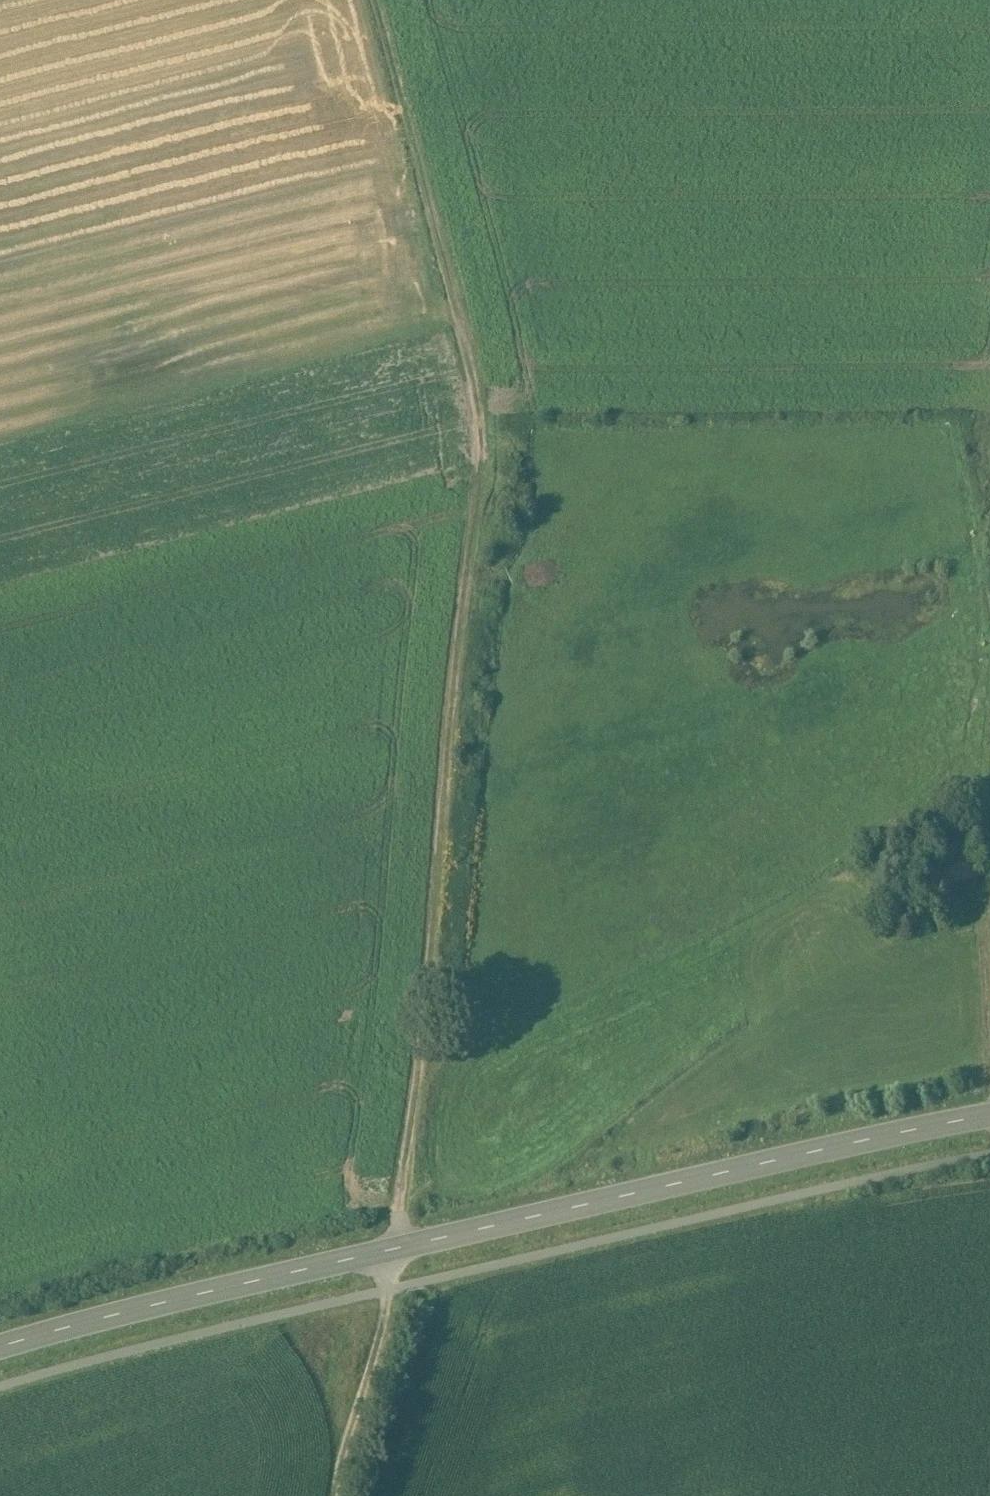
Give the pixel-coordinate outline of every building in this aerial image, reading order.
[(947,895),(982,882),(970,838),(931,851),(947,895)]
